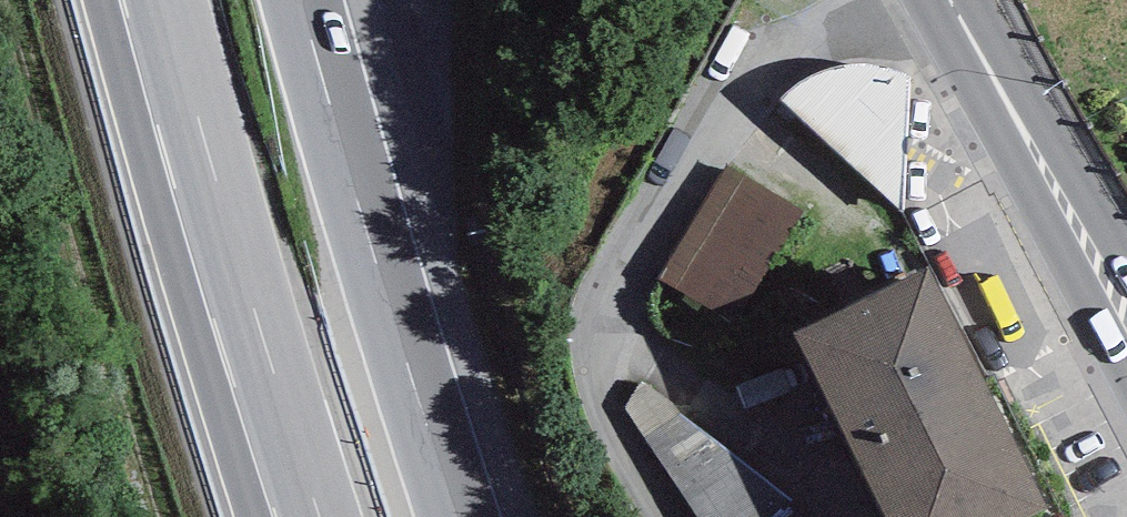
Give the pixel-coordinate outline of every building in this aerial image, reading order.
[(799,84),(782,98),(903,210),(911,74),(884,67),(861,64),(836,67),(819,73),(799,84)] [(806,210),(730,164),(658,280),(734,326),(806,210)] [(794,334),(886,516),(1030,516),(1049,508),(929,268),(794,334)] [(623,408),(695,516),(803,516),(791,500),(641,381),(623,408)]
